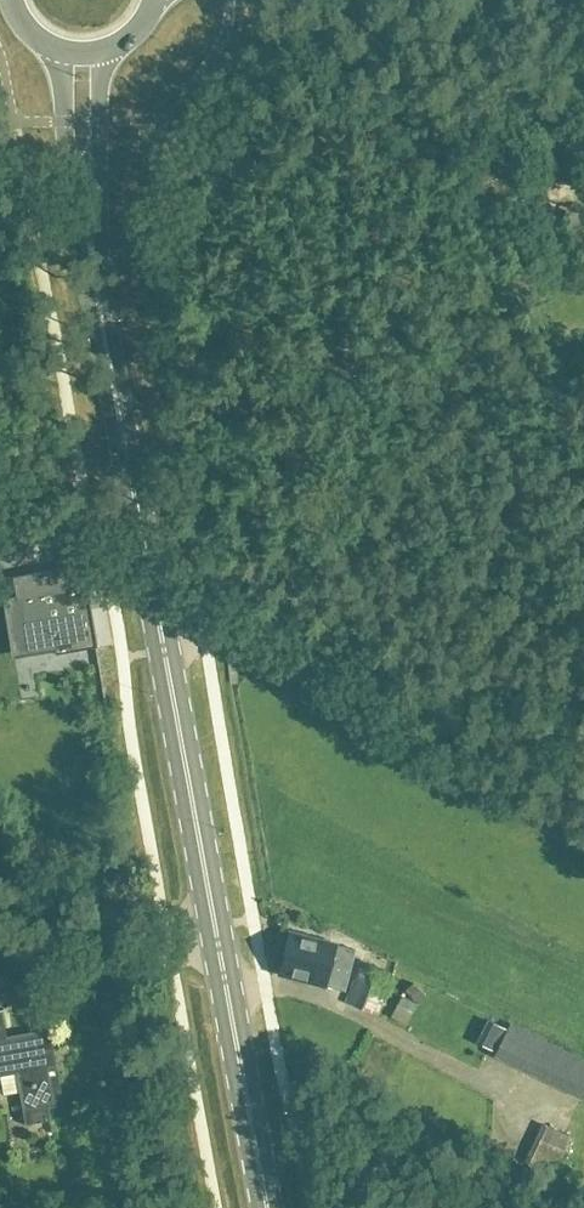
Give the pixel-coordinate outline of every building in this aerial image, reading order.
[(174,24),(192,13),(185,1),(167,12),(174,24)] [(85,562),(12,575),(16,599),(19,599),(23,598),(31,651),(54,647),(55,653),(99,646),(85,562)] [(291,932),(280,973),(328,986),(328,985),(346,990),(356,950),(338,945),(291,932)] [(379,1016),(391,981),(360,966),(346,1002),(379,1016)] [(21,1091),(27,1122),(51,1118),(49,1107),(65,1105),(50,1028),(8,1036),(3,1011),(0,1012),(0,1075),(1,1075),(4,1094),(21,1091)] [(510,1024),(495,1055),(582,1099),(583,1096),(583,1058),(511,1022),(510,1024)]
